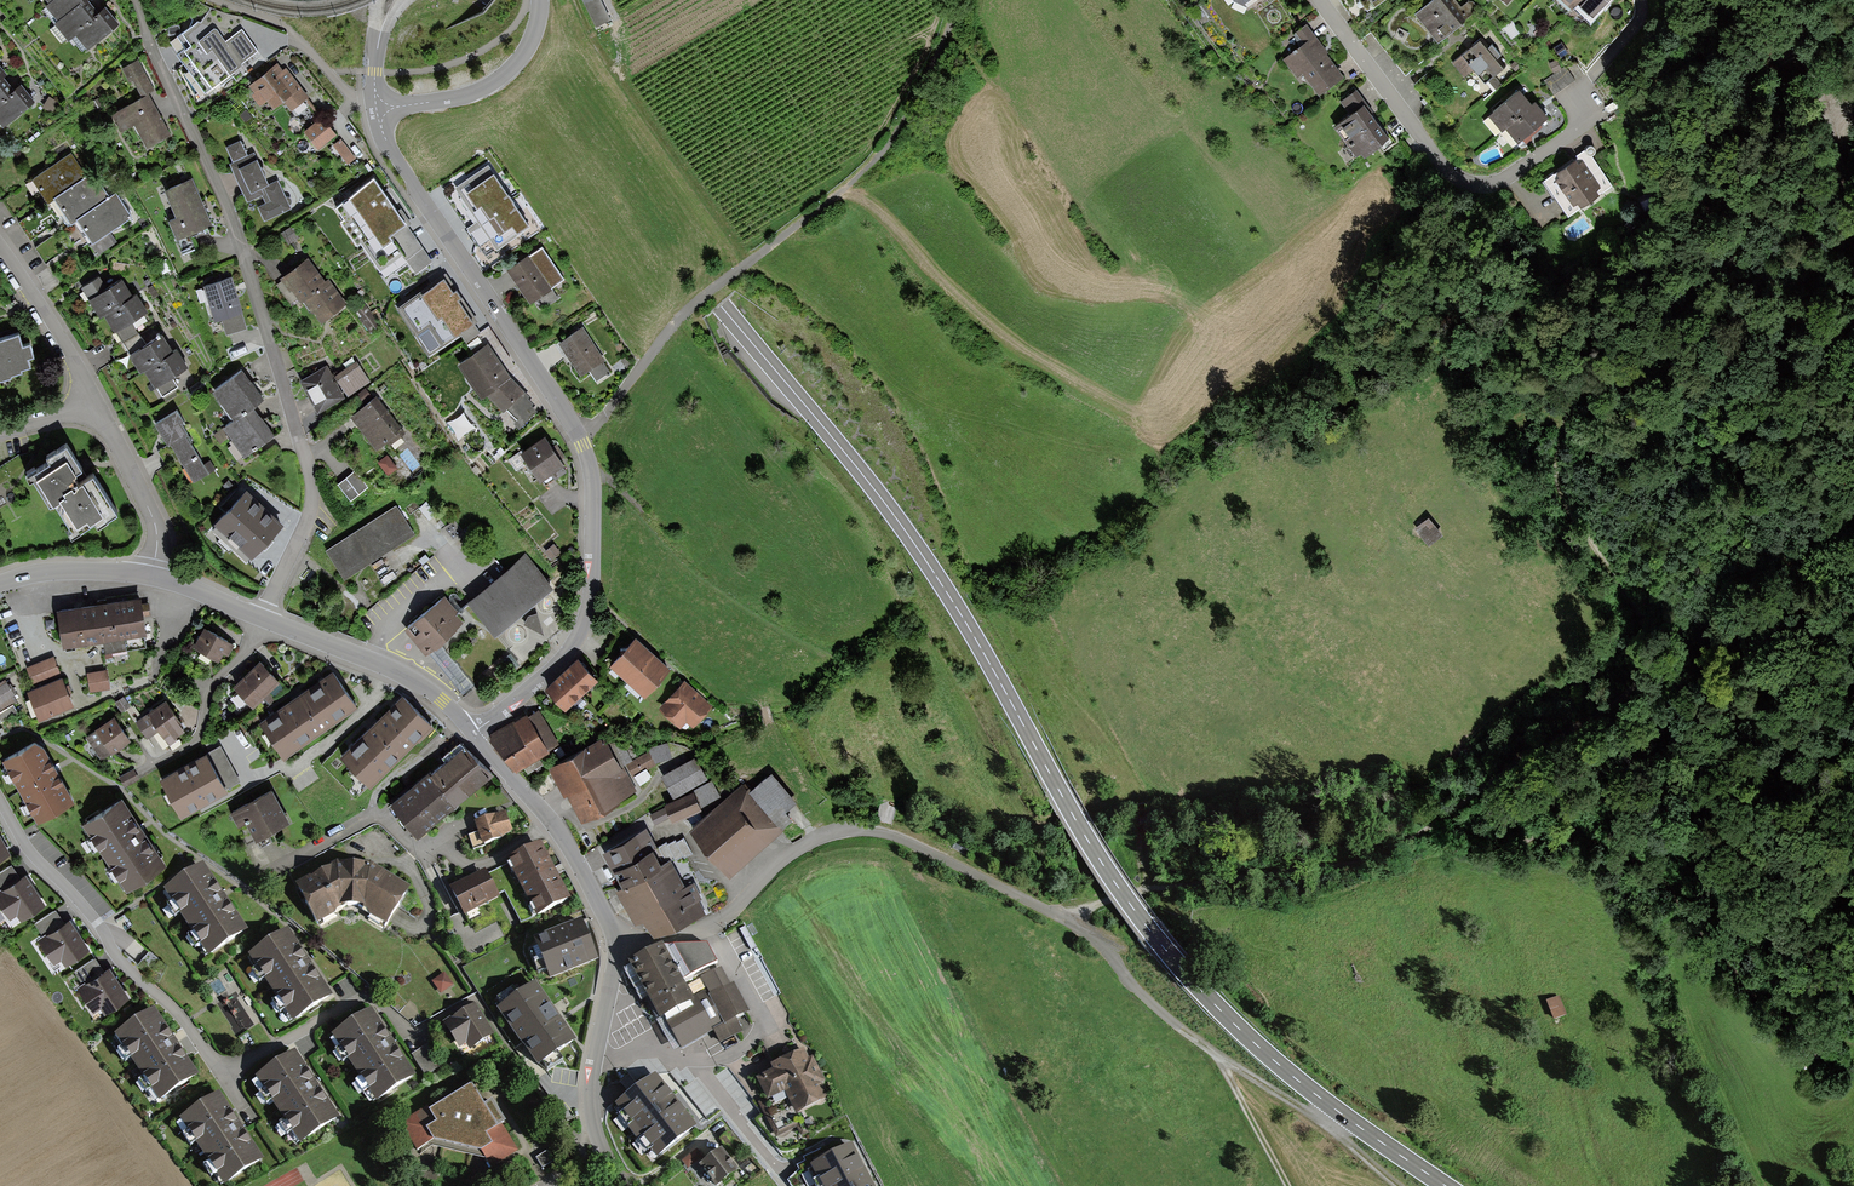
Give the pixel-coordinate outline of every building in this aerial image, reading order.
[(44,9),(56,23),(80,4),(82,2),(80,0),(55,0),(49,5),(44,9)] [(599,0),(595,0),(588,5),(599,24),(609,18),(599,0)] [(1356,27),(1371,16),(1367,11),(1383,0),(1337,0),(1356,27)] [(1447,0),(1429,0),(1415,11),(1438,40),(1474,11),(1475,6),(1471,1),(1466,2),(1459,7),(1453,0),(1450,0),(1448,1),(1447,0)] [(1572,10),(1577,5),(1588,15),(1603,0),(1562,0),(1572,10)] [(56,23),(53,25),(65,41),(73,35),(92,19),(80,4),(56,23)] [(92,19),(73,35),(86,51),(112,30),(99,14),(92,19)] [(214,25),(178,51),(206,89),(260,51),(243,27),(225,39),(214,25)] [(1316,97),(1340,80),(1305,28),(1295,35),(1303,46),(1284,59),(1295,77),(1300,73),(1316,97)] [(1502,69),(1479,41),(1454,62),(1478,90),(1502,69)] [(139,60),(121,70),(139,101),(149,95),(156,91),(139,60)] [(274,62),(242,90),(257,107),(266,99),(273,107),(279,101),(291,114),(307,99),(274,62)] [(1568,67),(1546,80),(1555,95),(1577,82),(1568,67)] [(8,99),(0,89),(0,106),(8,99)] [(1531,106),(1517,90),(1489,116),(1504,132),(1507,129),(1519,142),(1547,116),(1535,102),(1531,106)] [(0,106),(0,125),(3,129),(28,108),(16,93),(8,99),(0,106)] [(1359,160),(1387,140),(1354,93),(1341,103),(1349,114),(1335,124),(1359,160)] [(139,101),(111,116),(121,135),(134,128),(148,152),(173,138),(149,95),(139,101)] [(322,121),(306,133),(320,150),(335,137),(322,121)] [(342,139),(333,146),(346,163),(355,156),(342,139)] [(233,163),(230,165),(250,206),(262,199),(266,208),(259,211),(266,225),(293,211),(278,180),(270,184),(255,152),(248,156),(240,141),(225,148),(233,163)] [(72,151),(30,181),(47,204),(52,200),(88,174),(72,151)] [(1585,151),(1539,182),(1562,216),(1608,185),(1585,151)] [(88,174),(52,200),(71,226),(75,224),(111,198),(92,171),(88,174)] [(191,180),(164,192),(175,216),(168,220),(177,240),(211,225),(191,180)] [(364,183),(337,205),(356,228),(359,226),(368,238),(375,232),(390,251),(407,238),(364,183)] [(492,186),(462,206),(486,241),(515,221),(492,186)] [(111,198),(75,224),(92,248),(109,236),(133,219),(116,195),(111,198)] [(109,236),(92,248),(99,257),(116,245),(109,236)] [(539,248),(509,269),(533,304),(551,291),(550,288),(562,280),(539,248)] [(308,262),(287,279),(304,301),(306,300),(326,285),(308,262)] [(445,275),(397,309),(430,356),(461,335),(467,344),(480,335),(473,326),(478,322),(445,275)] [(105,290),(85,302),(96,320),(101,317),(135,297),(124,278),(105,290)] [(98,279),(78,291),(85,302),(105,290),(98,279)] [(230,279),(203,287),(213,324),(221,322),(224,333),(243,328),(230,279)] [(326,285),(306,300),(323,322),(347,304),(330,282),(326,285)] [(135,297),(101,317),(111,335),(116,332),(144,315),(149,312),(138,295),(135,297)] [(144,315),(116,332),(130,356),(158,339),(144,315)] [(582,326),(558,343),(581,376),(605,360),(582,326)] [(13,377),(12,374),(22,371),(21,368),(31,365),(28,356),(34,355),(30,343),(22,345),(19,333),(0,338),(0,381),(13,377)] [(130,356),(129,357),(140,375),(143,373),(175,354),(163,336),(158,339),(130,356)] [(487,344),(458,366),(482,401),(488,396),(504,414),(508,410),(517,420),(513,423),(519,430),(537,412),(532,406),(534,404),(528,398),(530,397),(511,378),(487,344)] [(175,354),(143,373),(154,391),(190,370),(179,352),(175,354)] [(356,362),(335,378),(348,396),(370,381),(356,362)] [(328,366),(300,381),(317,413),(345,399),(328,366)] [(237,370),(210,390),(235,424),(252,411),(262,403),(237,370)] [(376,397),(351,418),(377,451),(387,442),(390,445),(405,433),(376,397)] [(451,417),(459,432),(475,424),(467,409),(451,417)] [(178,411),(153,427),(168,450),(171,448),(188,438),(189,437),(183,426),(186,424),(178,411)] [(235,424),(221,434),(241,461),(272,437),(252,411),(235,424)] [(188,438),(171,448),(194,485),(211,475),(188,438)] [(544,438),(520,455),(540,483),(564,467),(560,461),(565,457),(557,445),(551,449),(544,438)] [(51,503),(54,501),(65,518),(62,520),(74,537),(98,522),(101,526),(121,512),(96,474),(81,483),(76,475),(85,469),(69,443),(49,456),(52,461),(29,476),(32,481),(36,479),(51,503)] [(389,457),(378,465),(388,478),(399,469),(389,457)] [(355,471),(337,484),(350,502),(369,488),(355,471)] [(247,486),(214,520),(252,556),(284,522),(247,486)] [(396,506),(324,553),(343,582),(415,535),(396,506)] [(1443,533),(1429,516),(1415,528),(1429,545),(1443,533)] [(554,544),(545,552),(552,560),(561,552),(554,544)] [(525,556),(468,603),(469,605),(496,637),(553,589),(525,556)] [(443,597),(403,629),(424,655),(440,642),(464,623),(457,614),(443,597)] [(73,609),(59,611),(64,648),(106,641),(107,651),(128,648),(126,638),(148,635),(143,608),(142,598),(73,609)] [(528,617),(524,625),(543,635),(537,614),(528,617)] [(233,640),(203,626),(193,646),(218,658),(222,651),(227,653),(233,640)] [(642,648),(632,640),(608,665),(642,697),(666,672),(657,663),(642,648)] [(54,658),(26,670),(34,689),(62,677),(54,658)] [(582,664),(577,659),(544,691),(566,713),(599,682),(582,664)] [(280,683),(260,662),(233,688),(252,709),(280,683)] [(108,672),(87,674),(90,692),(110,690),(108,672)] [(331,673),(258,724),(283,759),(356,708),(331,673)] [(75,707),(62,677),(34,689),(27,691),(40,722),(75,707)] [(710,706),(681,679),(655,706),(678,727),(685,719),(692,726),(710,706)] [(0,686),(0,705),(16,695),(7,681),(0,686)] [(429,724),(400,695),(377,717),(339,756),(368,785),(429,724)] [(183,727),(163,699),(133,720),(144,735),(155,727),(162,736),(168,731),(171,735),(183,727)] [(513,722),(492,736),(491,743),(515,774),(549,753),(548,751),(559,745),(539,711),(528,717),(527,716),(514,723),(513,722)] [(129,738),(113,715),(89,731),(104,755),(129,738)] [(35,738),(1,759),(39,820),(73,799),(35,738)] [(601,738),(546,770),(562,797),(566,795),(583,824),(635,794),(601,738)] [(653,777),(649,764),(674,754),(670,744),(630,758),(639,782),(653,777)] [(220,747),(160,780),(181,818),(227,793),(224,789),(239,781),(220,747)] [(493,776),(464,752),(433,777),(457,806),(493,776)] [(696,756),(660,777),(674,800),(709,779),(696,756)] [(132,767),(118,774),(123,785),(138,777),(132,767)] [(457,806),(433,777),(430,774),(390,808),(418,840),(457,806)] [(771,774),(752,792),(780,821),(799,803),(771,774)] [(743,783),(690,834),(733,878),(786,827),(780,821),(752,792),(743,783)] [(271,790),(230,813),(239,828),(240,828),(248,843),(255,839),(256,842),(290,824),(271,790)] [(694,794),(653,814),(660,830),(702,810),(694,794)] [(118,796),(80,820),(125,888),(162,863),(118,796)] [(505,811),(475,820),(478,831),(469,835),(475,849),(486,845),(485,842),(503,836),(511,831),(505,811)] [(644,827),(605,851),(617,870),(650,850),(656,846),(644,827)] [(0,835),(0,859),(10,853),(0,835)] [(505,860),(520,889),(535,917),(569,900),(554,871),(538,842),(505,860)] [(650,850),(617,870),(628,888),(661,868),(650,850)] [(628,888),(622,891),(653,941),(705,909),(692,887),(695,886),(677,858),(661,868),(628,888)] [(337,859),(296,881),(318,920),(343,907),(342,903),(363,904),(360,907),(386,922),(409,886),(370,861),(337,859)] [(198,860),(158,888),(205,956),(245,929),(198,860)] [(499,895),(484,867),(449,885),(464,913),(499,895)] [(22,872),(0,887),(0,908),(7,919),(12,915),(17,922),(44,904),(22,872)] [(89,948),(66,916),(34,938),(52,963),(57,960),(62,967),(89,948)] [(530,950),(538,971),(546,968),(549,977),(596,959),(581,919),(534,936),(538,947),(530,950)] [(285,924),(245,952),(292,1020),(332,993),(285,924)] [(662,944),(630,960),(661,1017),(692,1000),(695,998),(693,995),(684,981),(716,962),(706,944),(662,944)] [(128,997),(105,966),(74,989),(92,1014),(97,1010),(102,1017),(128,997)] [(695,998),(692,1000),(695,1006),(668,1020),(682,1046),(713,1030),(720,1042),(742,1030),(735,1016),(748,1009),(734,983),(731,985),(721,967),(702,977),(707,988),(693,995),(695,998)] [(443,974),(430,982),(439,995),(451,987),(443,974)] [(529,975),(491,1000),(542,1077),(566,1061),(559,1052),(574,1042),(529,975)] [(1547,1003),(1554,1019),(1565,1014),(1559,999),(1547,1003)] [(472,1004),(441,1023),(457,1049),(464,1045),(468,1051),(492,1036),(472,1004)] [(150,1008),(113,1033),(158,1099),(195,1073),(150,1008)] [(369,1008),(332,1033),(378,1100),(415,1075),(369,1008)] [(426,1045),(410,1054),(423,1076),(439,1066),(426,1045)] [(293,1047),(255,1073),(299,1139),(338,1114),(293,1047)] [(802,1048),(769,1064),(772,1071),(754,1080),(765,1103),(784,1093),(795,1114),(827,1097),(820,1083),(825,1080),(811,1054),(806,1056),(802,1048)] [(696,1124),(656,1072),(614,1105),(634,1132),(647,1148),(652,1145),(659,1153),(696,1124)] [(425,1106),(397,1122),(413,1150),(426,1142),(482,1154),(490,1167),(517,1151),(500,1125),(495,1128),(474,1093),(462,1090),(429,1111),(425,1106)] [(215,1091),(177,1118),(222,1183),(260,1157),(215,1091)] [(720,1139),(731,1155),(741,1149),(729,1133),(720,1139)] [(853,1143),(808,1166),(819,1185),(875,1185),(853,1143)] [(700,1165),(714,1185),(715,1185),(737,1171),(722,1150),(700,1165)]
